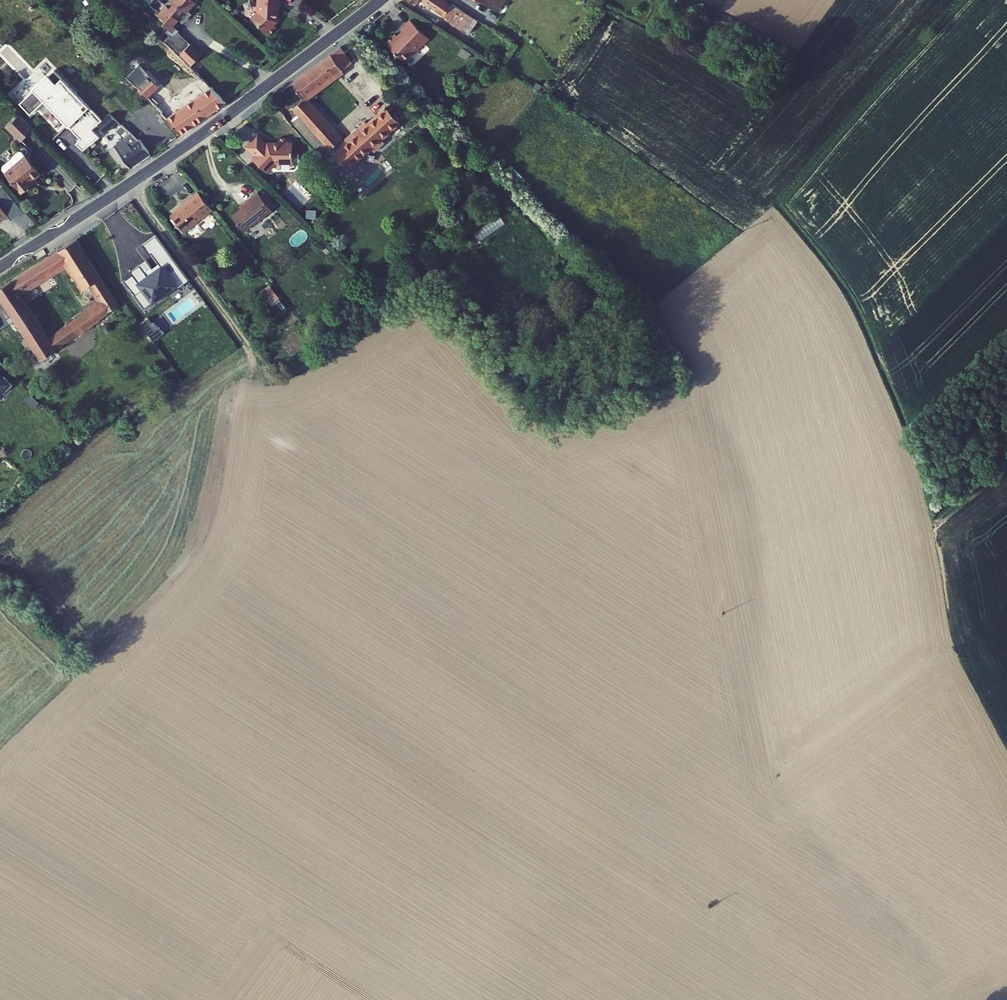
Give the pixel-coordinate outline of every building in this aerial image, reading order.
[(148,11),(145,14),(150,20),(149,22),(157,30),(162,25),(164,23),(158,18),(164,12),(166,15),(175,6),(173,4),(177,0),(136,0),(148,11)] [(239,3),(233,9),(249,26),(257,18),(255,16),(259,13),(257,11),(258,5),(260,5),(261,0),(240,0),(239,3)] [(452,18),(455,24),(482,40),(492,24),(466,8),(464,11),(448,0),(422,0),(452,18)] [(490,10),(496,0),(475,0),(490,10)] [(381,27),(371,35),(389,55),(414,33),(397,14),(387,23),(388,24),(383,28),(381,27)] [(157,30),(152,25),(146,31),(148,34),(161,46),(172,35),(162,25),(157,30)] [(108,72),(131,96),(138,90),(134,86),(169,54),(161,46),(148,34),(108,72)] [(172,35),(161,46),(169,54),(172,57),(183,45),(172,35)] [(192,43),(182,52),(193,63),(202,54),(192,43)] [(341,48),(332,54),(345,69),(353,63),(341,48)] [(345,69),(332,54),(293,83),(306,100),(345,69)] [(84,110),(34,62),(1,96),(12,107),(26,93),(51,117),(66,101),(70,104),(67,108),(77,117),(84,110)] [(151,81),(159,91),(178,74),(171,65),(151,81)] [(136,101),(160,127),(208,93),(191,76),(158,102),(153,97),(148,101),(143,95),(136,101)] [(382,138),(401,122),(388,108),(370,125),(360,133),(347,145),(306,100),(295,110),(300,115),(328,146),(348,168),(373,146),(376,150),(385,142),(382,138)] [(85,125),(98,114),(89,106),(77,117),(85,125)] [(0,107),(0,132),(1,133),(14,120),(0,107)] [(67,108),(66,107),(54,120),(64,129),(72,122),(77,117),(67,108)] [(20,114),(7,127),(22,141),(34,128),(20,114)] [(292,122),(320,153),(328,146),(300,115),(292,122)] [(101,144),(113,160),(132,147),(101,118),(96,122),(108,138),(101,144)] [(79,130),(72,122),(64,129),(58,135),(66,143),(79,130)] [(358,130),(360,133),(370,125),(367,122),(358,130)] [(278,150),(277,131),(273,131),(273,126),(263,127),(263,132),(254,133),(252,134),(243,125),(234,136),(242,144),(239,147),(252,161),(258,154),(258,151),(278,150)] [(18,164),(1,143),(0,143),(0,184),(10,177),(7,173),(18,164)] [(198,201),(183,182),(168,194),(171,197),(157,208),(170,224),(198,201)] [(232,196),(218,207),(231,222),(244,212),(246,215),(261,205),(244,184),(231,194),(232,196)] [(174,274),(141,229),(128,238),(134,248),(136,246),(146,260),(139,265),(132,270),(124,258),(115,265),(117,268),(127,282),(119,288),(129,301),(137,295),(138,297),(153,287),(152,285),(160,279),(162,282),(174,274)] [(12,243),(15,248),(30,238),(26,233),(12,243)] [(44,360),(123,304),(78,239),(60,250),(70,264),(86,289),(93,285),(104,301),(59,332),(51,338),(21,295),(30,289),(60,270),(51,256),(0,287),(0,296),(44,360)] [(51,256),(60,270),(70,264),(60,250),(51,256)] [(131,254),(124,258),(132,270),(139,265),(131,254)] [(117,268),(109,274),(119,288),(127,282),(117,268)] [(272,305),(280,298),(269,284),(261,291),(272,305)] [(21,295),(51,338),(59,332),(30,289),(21,295)]
